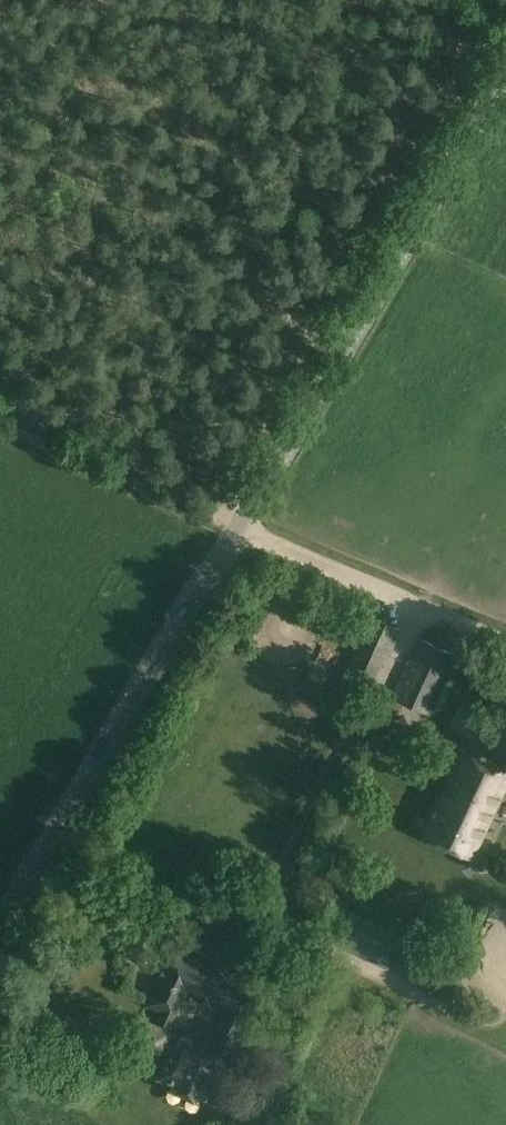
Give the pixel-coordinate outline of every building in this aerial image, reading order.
[(398,628),(368,615),(341,674),(368,686),(383,653),(386,655),(398,628)] [(392,695),(432,714),(458,655),(418,637),(392,695)] [(472,856),(505,784),(505,774),(461,753),(423,833),(472,856)] [(140,1041),(160,1051),(162,1046),(173,1051),(162,1075),(213,1100),(233,1059),(229,1057),(261,994),(173,952),(148,1004),(162,1011),(156,1024),(149,1021),(140,1041)]
